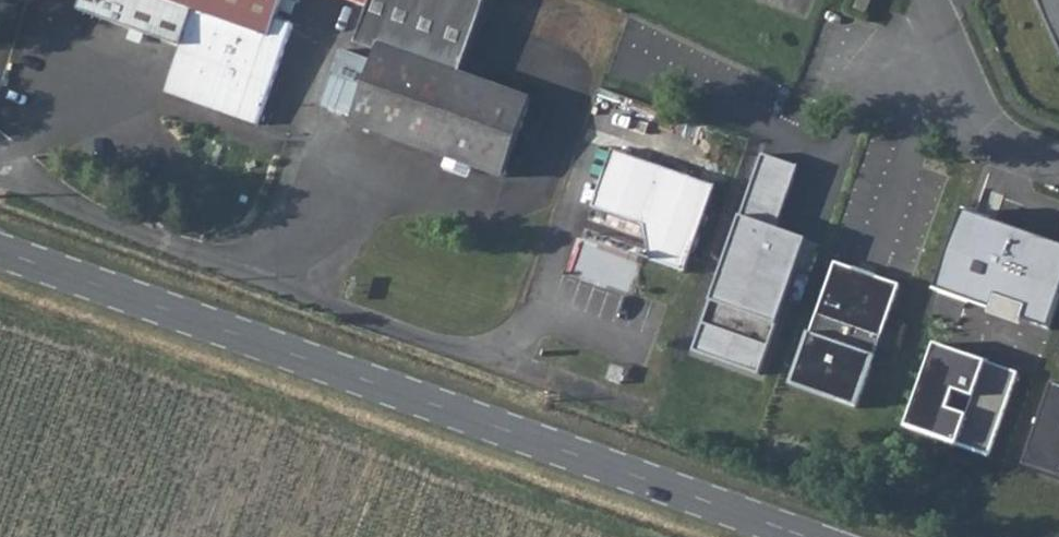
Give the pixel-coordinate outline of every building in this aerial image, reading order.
[(79,8),(150,33),(153,26),(184,37),(182,45),(165,90),(192,100),(199,96),(206,99),(209,106),(258,123),(294,23),(277,17),(283,0),(82,0),(79,8)] [(350,121),(446,156),(471,165),(504,177),(532,100),(460,74),(487,0),(371,0),(359,32),(380,39),(376,49),(350,121)] [(855,12),(866,16),(873,0),(860,0),(855,12)] [(1058,42),(1058,0),(1041,0),(1058,42)] [(153,26),(150,33),(182,45),(184,37),(153,26)] [(376,49),(380,39),(359,32),(355,42),(376,49)] [(798,165),(759,151),(692,350),(759,372),(804,237),(775,226),(798,165)] [(716,188),(612,152),(592,210),(644,228),(652,263),(686,275),(716,188)] [(471,165),(446,156),(442,166),(467,175),(471,165)] [(903,282),(839,261),(799,382),(863,403),(903,282)] [(1017,371),(935,342),(906,424),(989,453),(1017,371)] [(1050,382),(1022,466),(1058,478),(1058,385),(1050,382)]
